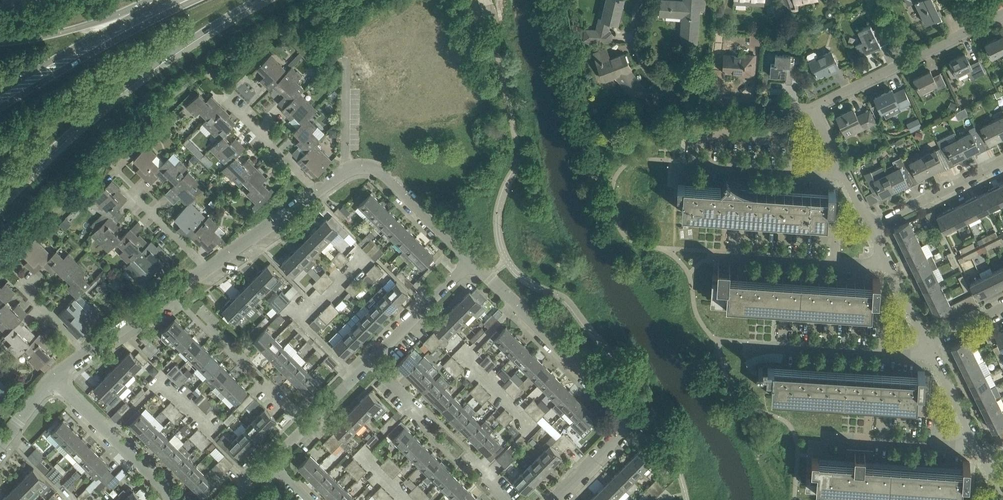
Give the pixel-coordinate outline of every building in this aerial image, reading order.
[(603,19),(615,22),(615,24),(616,22),(618,22),(623,0),(607,0),(603,19)] [(704,5),(704,0),(690,0),(690,4),(669,2),(669,0),(661,0),(660,7),(661,7),(668,7),(667,15),(683,16),(681,41),(697,42),(699,8),(704,9),(704,5)] [(778,18),(785,15),(780,0),(778,0),(772,3),(778,18)] [(790,10),(797,8),(795,2),(807,0),(786,0),(790,10)] [(908,5),(915,1),(926,23),(941,16),(933,0),(906,0),(908,5)] [(958,21),(968,16),(962,5),(952,10),(958,21)] [(888,42),(884,33),(880,26),(873,30),(871,24),(859,30),(864,40),(856,45),(861,55),(879,46),(877,41),(885,37),(888,42)] [(601,33),(588,30),(585,40),(599,40),(601,33)] [(985,43),(989,49),(988,50),(992,58),(1000,54),(1002,57),(1002,35),(985,43)] [(621,81),(630,74),(628,70),(630,68),(625,53),(610,59),(607,49),(594,54),(604,79),(616,75),(621,81)] [(840,69),(835,60),(831,51),(818,57),(816,52),(814,51),(808,54),(807,56),(817,77),(831,70),(832,73),(840,69)] [(985,73),(983,69),(979,60),(979,61),(971,65),(965,53),(950,61),(953,66),(948,68),(952,78),(968,70),(973,79),(985,73)] [(754,75),(755,65),(755,55),(741,54),(741,56),(725,55),(723,73),(725,73),(725,71),(743,73),(743,75),(754,75)] [(792,82),(793,72),(794,62),(791,62),(791,55),(776,54),(775,64),(771,63),(770,76),(786,77),(786,82),(792,82)] [(287,71),(278,62),(271,55),(257,68),(265,75),(259,82),(262,79),(263,81),(262,82),(270,89),(273,87),(284,76),(283,75),(287,71)] [(291,101),(296,96),(300,92),(305,87),(297,80),(302,76),(292,66),(287,71),(283,75),(284,76),(273,87),(280,94),(283,91),(284,93),(283,94),(291,101)] [(946,85),(945,81),(940,72),(933,76),(930,70),(914,78),(921,93),(933,87),(935,90),(946,85)] [(634,97),(639,93),(645,89),(632,73),(630,74),(621,81),(634,97)] [(911,103),(908,98),(904,89),(894,93),(892,89),(875,98),(882,112),(899,104),(901,107),(911,103)] [(208,118),(220,106),(212,99),(211,100),(210,98),(212,95),(206,101),(198,94),(186,106),(195,116),(201,111),(208,118)] [(291,101),(282,110),(289,118),(290,117),(292,118),(289,121),(290,121),(297,128),(303,123),(308,118),(316,109),(306,99),(302,103),(296,96),(291,101)] [(959,105),(951,101),(948,108),(956,112),(959,105)] [(226,115),(227,114),(220,106),(208,118),(203,124),(219,140),(220,139),(224,135),(233,126),(226,119),(231,114),(230,113),(228,116),(226,115)] [(847,136),(857,131),(870,125),(871,126),(876,123),(870,110),(857,116),(853,108),(837,116),(847,136)] [(965,108),(955,113),(959,120),(969,115),(965,108)] [(907,122),(911,131),(923,125),(919,117),(907,122)] [(994,121),(1002,137),(1002,136),(1002,117),(994,121)] [(306,152),(311,148),(320,139),(312,132),(317,127),(308,118),(303,123),(297,128),(294,131),(301,139),(295,144),(295,145),(298,142),(300,144),(298,145),(306,152)] [(994,141),(1002,137),(994,121),(982,127),(983,131),(978,133),(986,149),(996,144),(994,141)] [(986,149),(978,133),(975,126),(969,129),(971,133),(959,139),(966,154),(974,150),(976,154),(986,149)] [(174,134),(168,129),(164,133),(170,138),(174,134)] [(232,161),(236,156),(245,147),(237,140),(236,141),(235,139),(238,136),(237,136),(231,142),(224,135),(220,139),(219,140),(210,148),(227,165),(231,160),(232,161)] [(896,146),(903,142),(901,138),(894,142),(896,146)] [(961,157),(966,154),(959,139),(948,144),(946,140),(943,139),(937,142),(940,148),(942,151),(950,167),(960,162),(962,158),(961,157)] [(163,161),(155,152),(147,145),(134,159),(141,166),(135,172),(138,170),(140,171),(139,172),(146,180),(155,171),(163,161)] [(322,150),(318,155),(311,148),(306,152),(297,161),(305,169),(306,168),(307,169),(305,172),(308,170),(315,177),(332,160),(322,150)] [(940,172),(950,167),(942,151),(940,148),(924,156),(931,172),(938,168),(940,172)] [(210,159),(205,154),(200,159),(205,163),(210,159)] [(243,182),(257,168),(250,161),(248,162),(247,160),(250,157),(249,157),(243,163),(236,156),(232,161),(231,160),(227,165),(222,169),(232,179),(236,175),(243,182)] [(915,184),(903,160),(901,156),(891,161),(895,167),(887,172),(888,174),(896,189),(903,185),(905,189),(915,184)] [(923,176),(931,172),(924,156),(911,162),(908,157),(903,160),(915,184),(925,179),(923,176)] [(176,183),(185,174),(190,170),(180,160),(175,164),(168,157),(164,162),(163,161),(155,171),(163,178),(164,177),(165,179),(163,182),(169,176),(176,183)] [(888,174),(887,172),(883,165),(871,172),(871,171),(864,174),(873,191),(879,202),(883,203),(884,200),(889,197),(890,193),(890,192),(896,189),(888,174)] [(269,189),(262,182),(268,176),(265,178),(264,177),(265,176),(257,168),(243,182),(250,189),(246,193),(256,203),(252,206),(257,210),(272,196),(267,192),(269,189)] [(192,181),(185,174),(176,183),(169,190),(174,195),(177,192),(179,195),(180,194),(182,195),(179,198),(180,198),(187,205),(193,199),(193,200),(206,186),(196,177),(192,181)] [(739,187),(733,181),(727,174),(723,176),(727,181),(721,186),(694,184),(694,188),(685,187),(685,184),(678,183),(678,193),(684,194),(682,212),(827,222),(828,206),(834,206),(836,188),(829,188),(828,197),(759,192),(760,189),(739,187)] [(110,217),(114,212),(127,199),(120,191),(119,192),(117,191),(120,188),(119,188),(112,181),(112,180),(88,204),(109,216),(110,217)] [(1002,202),(1002,184),(1000,186),(999,185),(994,187),(1001,203),(1002,202)] [(990,208),(1001,203),(994,187),(988,190),(989,191),(983,194),(990,208)] [(368,214),(380,202),(371,193),(372,192),(359,205),(368,214)] [(979,214),(990,208),(983,194),(977,197),(976,196),(971,198),(979,214)] [(967,220),(979,214),(971,198),(966,201),(966,202),(960,205),(967,220)] [(195,202),(193,200),(193,199),(187,205),(175,217),(182,224),(176,231),(179,228),(181,230),(180,231),(187,239),(190,236),(208,218),(208,217),(193,204),(195,202)] [(377,223),(389,211),(380,202),(368,214),(377,223)] [(956,225),(967,220),(960,205),(954,208),(954,207),(949,209),(956,225)] [(347,216),(340,209),(338,207),(334,212),(343,221),(347,216)] [(945,231),(956,225),(949,209),(943,212),(944,213),(937,216),(945,231)] [(386,232),(398,220),(389,211),(377,223),(386,232)] [(937,223),(936,220),(932,211),(925,214),(931,226),(937,223)] [(117,224),(110,217),(109,216),(96,230),(91,235),(98,242),(99,242),(108,251),(117,242),(121,237),(114,231),(121,224),(120,224),(117,227),(116,225),(117,224)] [(219,225),(210,216),(208,217),(208,218),(190,236),(197,243),(200,240),(202,242),(201,243),(208,251),(217,242),(221,246),(227,240),(223,236),(222,237),(214,230),(219,225)] [(317,228),(329,240),(339,231),(327,219),(317,228)] [(395,241),(407,229),(398,220),(386,232),(395,241)] [(915,234),(914,231),(909,222),(894,229),(898,236),(896,236),(899,242),(915,234)] [(74,231),(69,226),(65,230),(71,234),(74,231)] [(39,235),(43,231),(40,227),(35,232),(39,235)] [(320,249),(329,240),(317,228),(309,237),(320,249)] [(129,263),(149,243),(141,236),(138,239),(137,237),(138,236),(130,229),(121,237),(117,242),(124,249),(120,254),(129,263)] [(404,250),(416,238),(407,229),(395,241),(404,250)] [(362,247),(371,238),(367,234),(358,243),(362,247)] [(906,253),(921,246),(915,234),(899,242),(902,247),(903,246),(906,253)] [(312,258),(320,249),(309,237),(300,246),(312,258)] [(973,242),(972,243),(969,237),(964,240),(967,245),(966,246),(968,250),(975,247),(973,242)] [(45,248),(42,245),(35,238),(22,252),(29,259),(23,265),(24,266),(26,263),(28,264),(27,265),(35,273),(43,264),(53,255),(46,247),(45,248)] [(366,252),(375,242),(372,239),(371,238),(362,247),(366,252)] [(413,258),(425,247),(416,238),(404,250),(413,258)] [(168,262),(168,261),(166,263),(164,262),(170,256),(162,248),(159,251),(158,250),(159,248),(151,241),(149,243),(129,263),(124,268),(125,269),(140,283),(142,284),(158,268),(159,270),(157,272),(158,272),(159,273),(160,274),(161,274),(162,274),(163,274),(164,273),(165,273),(166,272),(168,270),(169,269),(169,268),(169,267),(170,266),(170,265),(169,265),(169,264),(169,263),(168,262)] [(371,256),(380,247),(375,242),(366,252),(371,256)] [(303,267),(312,258),(300,246),(291,255),(303,267)] [(911,265),(927,257),(921,246),(906,253),(909,259),(908,260),(911,265)] [(336,255),(340,251),(337,247),(332,252),(335,255),(332,259),(341,268),(345,264),(336,255)] [(375,260),(378,258),(384,251),(380,247),(371,256),(375,260)] [(419,268),(421,267),(422,268),(434,256),(425,247),(413,258),(414,259),(412,261),(419,268)] [(64,276),(77,263),(68,254),(64,258),(57,251),(53,255),(43,264),(51,271),(52,270),(53,272),(51,275),(57,269),(64,276)] [(349,260),(346,256),(340,251),(336,255),(345,264),(349,260)] [(293,276),(303,267),(291,255),(282,263),(281,262),(281,263),(293,276)] [(918,277),(933,269),(937,267),(931,255),(927,257),(911,265),(913,271),(915,270),(918,277)] [(77,297),(84,290),(90,284),(82,277),(86,272),(77,263),(64,276),(72,283),(65,289),(66,290),(69,287),(70,288),(69,289),(77,297)] [(279,276),(281,273),(271,263),(268,265),(259,274),(271,286),(280,277),(279,276)] [(384,273),(376,266),(375,264),(371,268),(379,277),(384,273)] [(872,287),(729,278),(730,265),(729,265),(729,268),(719,267),(719,265),(718,264),(718,273),(713,273),(711,301),(872,312),(872,303),(878,304),(880,278),(873,278),(872,287)] [(321,276),(325,271),(320,267),(313,275),(317,280),(316,280),(325,289),(330,285),(321,276)] [(993,272),(1000,287),(1002,285),(1002,267),(993,272)] [(368,289),(379,277),(371,268),(366,273),(367,274),(360,281),(368,289)] [(922,289),(939,281),(933,269),(918,277),(921,283),(920,284),(922,289)] [(334,280),(329,275),(325,271),(321,276),(330,285),(334,280)] [(400,279),(404,274),(401,271),(396,275),(400,279)] [(995,290),(1000,287),(993,272),(982,278),(990,293),(995,291),(995,290)] [(262,295),(271,286),(259,274),(250,283),(262,295)] [(409,288),(414,284),(404,274),(400,279),(409,288)] [(984,296),(990,293),(982,278),(970,283),(978,298),(984,295),(984,296)] [(363,288),(358,283),(354,279),(349,284),(358,293),(363,288)] [(121,285),(116,280),(110,285),(116,290),(121,285)] [(321,293),(325,289),(316,280),(312,284),(321,293)] [(7,301),(16,292),(8,284),(7,285),(5,284),(8,281),(1,287),(0,286),(0,307),(2,305),(6,301),(7,301)] [(409,293),(406,291),(397,281),(387,291),(399,303),(409,293)] [(929,300),(944,293),(939,281),(922,289),(925,294),(926,294),(929,300)] [(253,304),(262,295),(250,283),(241,292),(253,304)] [(354,297),(358,293),(349,284),(345,288),(354,297)] [(291,300),(290,298),(298,290),(293,285),(284,293),(282,291),(278,295),(287,304),(291,300)] [(390,312),(399,303),(387,291),(379,300),(390,312)] [(461,300),(473,312),(482,303),(470,291),(461,300)] [(244,313),(253,304),(241,292),(232,301),(244,313)] [(939,310),(945,308),(950,305),(944,293),(929,300),(932,307),(931,307),(934,313),(939,310)] [(978,306),(974,297),(972,294),(967,297),(972,309),(978,306)] [(283,308),(287,304),(278,295),(274,300),(283,308)] [(967,311),(972,309),(967,297),(961,300),(967,311)] [(67,327),(71,330),(78,338),(102,314),(92,304),(87,310),(75,298),(58,315),(69,325),(67,327)] [(278,313),(283,308),(274,300),(269,304),(278,313)] [(382,321),(390,312),(379,300),(370,309),(382,321)] [(464,321),(473,312),(461,300),(452,309),(464,321)] [(962,314),(967,311),(961,300),(956,302),(962,314)] [(7,301),(6,301),(2,305),(0,307),(0,328),(6,334),(14,326),(14,327),(19,322),(28,313),(20,305),(19,306),(17,305),(20,302),(14,308),(7,301)] [(235,322),(244,313),(232,301),(223,310),(222,309),(235,322)] [(327,306),(336,316),(345,306),(340,301),(335,306),(331,302),(327,306)] [(956,317),(962,314),(956,302),(950,305),(956,317)] [(951,319),(956,317),(950,305),(945,308),(951,319)] [(331,320),(336,316),(327,306),(322,311),(331,320)] [(945,308),(939,310),(945,322),(951,319),(945,308)] [(373,329),(382,321),(370,309),(361,318),(373,329)] [(455,330),(464,321),(452,309),(443,318),(455,330)] [(327,324),(331,320),(322,311),(318,315),(327,324)] [(285,319),(285,318),(280,314),(278,316),(273,320),(279,325),(285,319)] [(484,323),(488,328),(497,319),(493,314),(484,323)] [(323,328),(327,324),(318,315),(314,319),(323,328)] [(168,345),(172,340),(184,328),(175,319),(176,318),(163,331),(161,338),(168,345)] [(364,338),(373,329),(361,318),(352,327),(364,338)] [(446,340),(455,330),(443,318),(434,328),(436,330),(432,334),(441,343),(440,344),(443,347),(448,342),(446,340)] [(260,329),(266,323),(263,319),(256,326),(260,329)] [(296,329),(299,326),(293,320),(290,323),(296,329)] [(21,352),(37,337),(29,329),(27,332),(25,330),(26,329),(19,322),(14,327),(14,326),(6,334),(5,335),(12,342),(8,347),(18,356),(22,352),(21,352)] [(254,334),(260,329),(256,326),(251,331),(254,334)] [(302,335),(305,332),(299,326),(296,329),(302,335)] [(503,348),(515,336),(506,327),(507,326),(500,333),(497,330),(491,336),(503,348)] [(355,347),(364,338),(352,327),(343,336),(355,347)] [(181,349),(193,337),(184,328),(172,340),(181,349)] [(479,337),(485,331),(482,328),(476,334),(479,337)] [(263,350),(275,338),(265,329),(254,341),(263,350)] [(995,341),(994,338),(989,329),(983,332),(989,344),(995,341)] [(308,340),(311,337),(305,332),(302,335),(308,340)] [(46,343),(47,342),(39,334),(37,337),(21,352),(22,352),(29,359),(39,369),(52,355),(58,349),(50,341),(48,344),(46,343)] [(436,348),(440,344),(441,343),(432,334),(427,339),(436,348)] [(473,343),(479,337),(476,334),(470,340),(473,343)] [(346,357),(355,347),(343,336),(334,345),(346,357)] [(512,357),(524,345),(515,336),(503,348),(512,357)] [(190,358),(202,346),(193,337),(181,349),(190,358)] [(272,359),(284,347),(275,338),(263,350),(272,359)] [(432,352),(436,348),(427,339),(419,347),(424,353),(429,348),(432,352)] [(973,351),(972,348),(967,339),(952,347),(955,353),(954,354),(957,359),(973,351)] [(161,351),(159,349),(150,340),(146,345),(155,354),(155,353),(157,355),(161,351)] [(316,349),(319,346),(314,340),(311,344),(316,349)] [(151,358),(155,354),(146,345),(142,349),(151,358)] [(521,366),(533,354),(524,345),(512,357),(521,366)] [(199,367),(211,355),(202,346),(190,358),(199,367)] [(322,355),(326,352),(319,346),(316,349),(322,355)] [(281,368),(293,356),(284,347),(272,359),(281,368)] [(964,371),(984,361),(979,349),(973,351),(957,359),(959,365),(960,364),(964,371)] [(144,365),(148,361),(139,352),(134,356),(130,352),(121,361),(133,373),(142,364),(144,365)] [(418,361),(417,361),(409,353),(397,364),(406,373),(418,361)] [(530,375),(542,363),(533,354),(521,366),(530,375)] [(208,376),(220,364),(211,355),(199,367),(208,376)] [(333,369),(334,368),(338,364),(329,355),(324,360),(333,369)] [(484,368),(493,359),(488,355),(479,364),(484,368)] [(290,377),(302,365),(293,356),(281,368),(290,377)] [(447,369),(456,360),(452,356),(439,368),(443,373),(447,369)] [(782,359),(782,358),(779,357),(777,357),(773,357),(768,357),(764,357),(762,358),(760,358),(758,359),(755,359),(751,361),(749,362),(746,363),(748,365),(750,364),(751,363),(755,362),(758,361),(759,361),(762,360),(763,366),(757,365),(756,370),(767,371),(767,377),(773,377),(772,395),(917,404),(917,403),(929,403),(929,405),(930,405),(932,373),(931,373),(931,374),(925,373),(925,370),(918,370),(918,379),(783,371),(783,368),(774,367),(774,366),(773,366),(774,358),(778,358),(782,359)] [(179,368),(176,365),(170,359),(161,368),(167,374),(170,377),(179,368)] [(501,368),(496,364),(497,363),(493,359),(484,368),(488,372),(492,368),(497,373),(501,368)] [(447,369),(451,373),(460,364),(456,360),(447,369)] [(124,382),(133,373),(121,361),(112,370),(124,382)] [(427,371),(426,369),(418,361),(406,373),(415,383),(427,371)] [(968,383),(985,375),(990,372),(984,361),(964,371),(967,377),(966,378),(968,383)] [(539,384),(551,372),(542,363),(530,375),(539,384)] [(217,385),(229,373),(220,364),(208,376),(217,385)] [(456,378),(461,373),(465,369),(460,364),(451,373),(456,378)] [(299,386),(311,374),(302,365),(290,377),(299,386)] [(175,382),(184,373),(179,368),(170,377),(175,382)] [(128,386),(124,382),(112,370),(103,379),(115,391),(119,395),(128,386)] [(436,380),(434,377),(427,371),(415,383),(424,391),(436,380)] [(548,393),(560,381),(551,372),(539,384),(548,393)] [(179,386),(184,382),(188,377),(184,373),(175,382),(179,386)] [(226,393),(238,382),(229,373),(217,385),(226,393)] [(308,395),(320,383),(311,374),(299,386),(308,395)] [(975,394),(991,387),(985,375),(968,383),(971,388),(972,388),(975,394)] [(506,390),(515,381),(510,377),(501,386),(506,390)] [(106,400),(115,391),(103,379),(95,388),(93,387),(106,400)] [(280,386),(288,395),(296,387),(288,379),(280,386)] [(433,400),(443,391),(445,388),(436,380),(424,391),(422,393),(429,401),(432,399),(433,400)] [(509,394),(518,385),(515,381),(506,390),(509,394)] [(558,402),(569,390),(560,381),(548,393),(558,402)] [(236,403),(247,391),(238,382),(226,393),(236,403)] [(474,396),(483,387),(479,382),(470,392),(474,396)] [(514,399),(519,394),(523,390),(518,385),(509,394),(514,399)] [(478,400),(488,391),(483,387),(474,396),(478,400)] [(980,407),(996,399),(991,387),(975,394),(979,401),(977,401),(980,407)] [(139,397),(145,391),(142,388),(136,394),(139,397)] [(454,398),(450,393),(445,388),(443,391),(433,400),(442,410),(454,398)] [(566,411),(578,399),(569,390),(558,402),(566,411)] [(198,404),(207,395),(203,391),(194,400),(198,404)] [(377,418),(386,408),(368,391),(359,400),(372,413),(377,418)] [(482,404),(487,399),(491,395),(488,391),(478,400),(482,404)] [(134,403),(139,397),(136,394),(130,400),(134,403)] [(251,402),(255,398),(250,394),(241,403),(245,408),(245,407),(250,412),(255,408),(250,403),(251,402)] [(202,409),(211,400),(207,395),(198,404),(202,409)] [(463,406),(458,402),(454,398),(442,410),(451,418),(463,406)] [(528,413),(537,404),(533,399),(524,408),(528,413)] [(575,420),(587,408),(578,399),(566,411),(575,420)] [(987,418),(1002,411),(996,399),(980,407),(983,412),(984,412),(987,418)] [(207,413),(211,409),(216,404),(211,400),(202,409),(207,413)] [(363,422),(372,413),(359,400),(350,409),(363,422)] [(122,415),(131,406),(126,402),(117,411),(122,415)] [(166,414),(174,405),(171,402),(162,411),(166,414)] [(242,411),(245,408),(241,403),(237,407),(242,411)] [(545,404),(541,408),(537,404),(528,413),(533,417),(542,408),(546,412),(549,409),(545,404)] [(170,419),(179,410),(174,405),(166,414),(170,419)] [(461,428),(465,423),(472,416),(463,406),(451,418),(451,419),(449,421),(455,426),(457,424),(461,428)] [(277,420),(265,408),(256,418),(268,430),(277,420)] [(543,416),(546,412),(542,408),(533,417),(546,431),(552,425),(543,416)] [(587,408),(575,420),(584,429),(596,417),(587,408)] [(355,431),(363,422),(350,409),(342,418),(355,431)] [(500,422),(509,413),(505,409),(496,418),(500,422)] [(175,424),(180,419),(184,414),(179,410),(170,419),(175,424)] [(1002,426),(1002,412),(1002,411),(987,418),(990,424),(989,425),(992,431),(997,428),(1002,440),(1002,427),(1002,426)] [(139,433),(151,421),(142,412),(130,424),(139,433)] [(223,421),(227,425),(228,425),(237,416),(232,412),(223,421)] [(505,426),(509,422),(514,417),(509,413),(500,422),(505,426)] [(388,429),(397,420),(393,415),(383,424),(388,429)] [(481,424),(474,418),(472,416),(465,423),(461,428),(469,436),(481,424)] [(259,438),(268,430),(256,418),(247,427),(259,438)] [(345,440),(355,431),(342,418),(332,428),(335,431),(331,435),(340,444),(344,440),(345,440)] [(61,441),(72,429),(64,421),(65,420),(64,419),(51,432),(61,441)] [(148,442),(160,430),(151,421),(139,433),(148,442)] [(189,428),(185,424),(180,429),(184,433),(189,428)] [(384,433),(388,429),(383,424),(380,428),(384,433)] [(490,433),(483,426),(481,424),(469,436),(478,445),(490,433)] [(404,426),(401,429),(397,425),(388,433),(393,438),(402,447),(414,435),(404,426)] [(562,435),(552,425),(546,431),(552,436),(550,438),(564,451),(568,446),(559,437),(562,435)] [(250,448),(259,438),(247,427),(238,436),(250,448)] [(193,441),(202,432),(198,428),(189,437),(193,441)] [(70,450),(82,438),(72,429),(61,441),(70,450)] [(157,451),(169,439),(160,430),(148,442),(157,451)] [(197,446),(206,436),(202,432),(193,441),(197,446)] [(559,437),(568,446),(573,441),(564,432),(562,435),(559,437)] [(370,447),(379,438),(375,433),(366,442),(370,447)] [(499,442),(491,434),(490,433),(478,445),(487,454),(499,442)] [(238,436),(232,442),(224,434),(220,438),(217,435),(214,439),(234,459),(239,455),(241,457),(250,448),(238,436)] [(517,448),(526,439),(521,434),(512,443),(517,448)] [(336,448),(340,444),(331,435),(327,439),(336,448)] [(411,456),(423,444),(414,435),(402,447),(411,456)] [(202,450),(211,441),(206,436),(197,446),(202,450)] [(79,459),(90,447),(82,438),(70,450),(79,459)] [(560,454),(564,451),(550,438),(547,441),(550,445),(541,454),(553,466),(562,456),(560,454)] [(166,460),(178,448),(169,439),(157,451),(166,460)] [(332,453),(336,448),(327,439),(323,444),(332,453)] [(420,465),(432,453),(423,444),(411,456),(420,465)] [(515,449),(511,445),(506,450),(511,454),(515,449)] [(218,459),(224,454),(216,446),(211,452),(218,459)] [(88,468),(99,456),(90,447),(79,459),(88,468)] [(31,453),(41,462),(45,457),(36,448),(31,453)] [(175,469),(187,457),(178,448),(166,460),(175,469)] [(509,454),(505,450),(497,459),(501,463),(509,454)] [(657,466),(652,462),(640,450),(631,459),(643,471),(647,475),(657,466)] [(962,471),(864,464),(865,451),(855,451),(854,463),(819,461),(819,457),(812,457),(812,467),(818,468),(816,486),(856,488),(961,496),(962,487),(968,487),(970,462),(963,461),(962,471)] [(37,466),(41,462),(31,453),(28,457),(37,466)] [(429,474),(440,462),(432,453),(420,465),(428,474),(429,474)] [(307,475),(319,464),(310,454),(298,466),(307,475)] [(509,454),(501,463),(506,468),(514,459),(509,454)] [(544,475),(553,466),(541,454),(532,463),(544,475)] [(229,469),(234,464),(225,455),(220,459),(229,469)] [(102,481),(108,474),(111,472),(106,467),(109,465),(99,456),(88,468),(97,477),(86,488),(90,493),(102,481)] [(384,469),(393,460),(389,456),(380,465),(384,469)] [(184,478),(196,466),(187,457),(175,469),(184,478)] [(349,472),(358,463),(354,458),(345,467),(349,472)] [(225,473),(229,469),(220,459),(216,464),(225,473)] [(634,480),(643,471),(631,459),(622,468),(634,480)] [(388,473),(398,465),(393,460),(384,469),(388,473)] [(57,480),(67,471),(58,462),(50,470),(50,469),(45,474),(54,483),(57,480)] [(438,483),(449,471),(440,462),(429,474),(428,474),(424,479),(428,483),(433,478),(438,483)] [(45,474),(50,469),(43,463),(38,467),(45,474)] [(353,476),(362,467),(358,463),(349,472),(353,476)] [(535,484),(544,475),(532,463),(523,472),(535,484)] [(316,484),(328,473),(319,464),(307,475),(316,484)] [(393,478),(397,474),(402,469),(398,465),(388,473),(393,478)] [(205,475),(196,466),(184,478),(193,487),(205,475)] [(121,479),(127,471),(122,467),(116,475),(121,479)] [(358,480),(362,476),(367,471),(362,467),(353,476),(358,480)] [(36,490),(45,481),(46,480),(34,468),(25,478),(36,490)] [(625,489),(634,480),(622,468),(613,477),(625,489)] [(447,492),(458,480),(449,471),(438,483),(447,492)] [(115,476),(115,475),(111,472),(108,474),(102,481),(106,485),(115,476)] [(526,493),(535,484),(523,472),(514,481),(515,482),(512,484),(520,491),(522,489),(526,493)] [(214,484),(216,481),(207,473),(205,475),(193,487),(202,496),(214,484)] [(325,493),(337,481),(328,473),(316,484),(325,493)] [(68,488),(75,481),(77,479),(72,475),(63,484),(68,488)] [(110,489),(119,480),(115,476),(106,485),(110,489)] [(616,498),(625,489),(613,477),(604,486),(616,498)] [(27,498),(36,490),(25,478),(16,487),(27,498)] [(661,493),(665,488),(656,479),(651,484),(661,493)] [(467,489),(458,480),(447,492),(455,499),(456,499),(467,489)] [(346,490),(337,481),(325,493),(332,499),(337,499),(346,490)] [(417,485),(412,489),(408,493),(412,498),(421,488),(417,484),(417,485)] [(656,497),(661,493),(651,484),(647,488),(656,497)] [(377,499),(386,490),(381,486),(372,495),(377,499)] [(616,498),(604,486),(595,495),(600,499),(614,499),(616,498)] [(27,498),(16,487),(7,496),(11,499),(28,499),(27,499),(27,498)] [(90,493),(86,488),(77,497),(80,499),(83,499),(90,493)] [(133,490),(131,488),(127,490),(126,490),(124,488),(119,494),(121,495),(120,496),(125,499),(143,499),(133,490)] [(426,493),(421,488),(412,498),(415,499),(418,499),(426,493)] [(656,497),(647,488),(643,492),(650,499),(653,499),(656,497)] [(476,498),(467,489),(456,499),(474,499),(476,498)] [(355,499),(346,490),(337,499),(354,499),(355,499)] [(390,495),(386,490),(377,499),(385,499),(390,495)]
